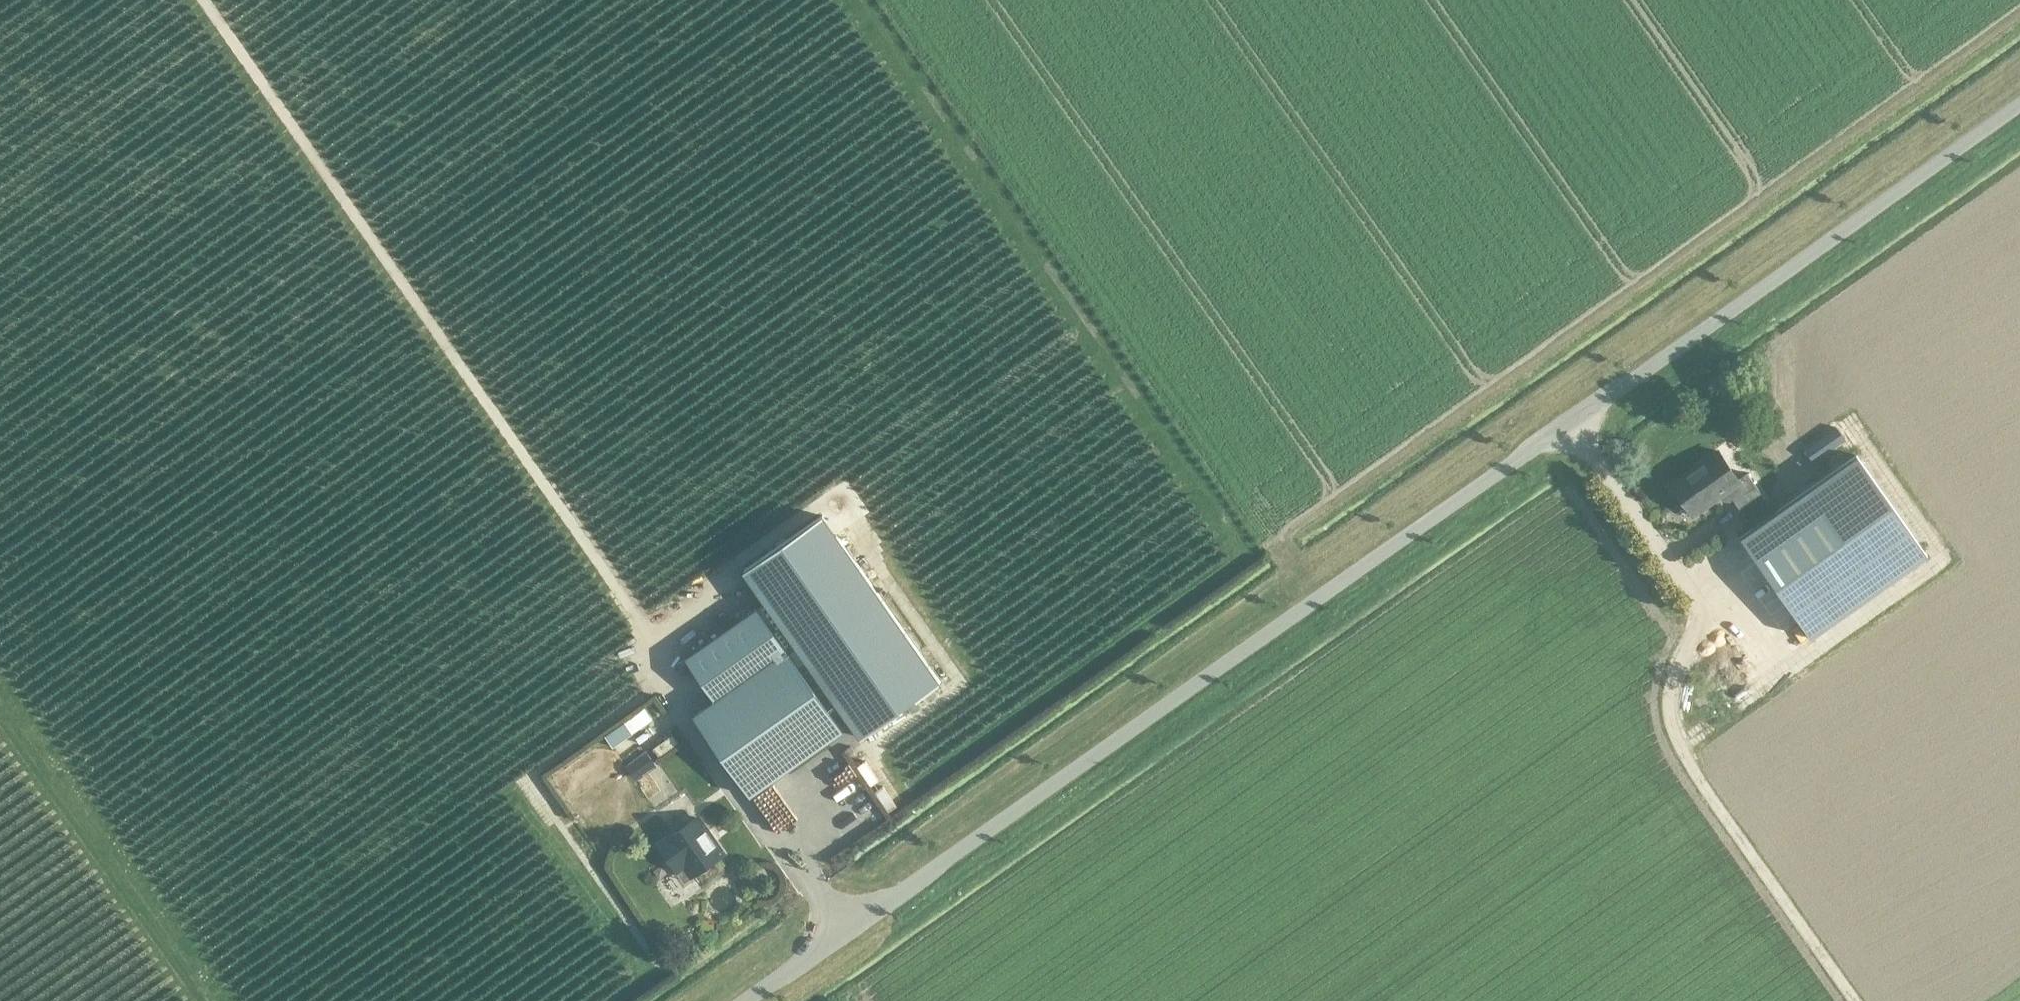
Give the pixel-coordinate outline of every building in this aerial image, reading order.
[(1699,468),(1673,487),(1684,503),(1687,501),(1696,514),(1727,492),(1752,528),(1774,513),(1746,473),(1737,479),(1717,451),(1697,465),(1699,468)] [(1856,455),(1774,513),(1752,528),(1740,537),(1797,618),(1810,639),(1927,556),(1913,536),(1856,455)] [(940,683),(822,515),(743,570),(861,738),(940,683)] [(785,648),(757,608),(686,659),(713,698),(774,656),(775,659),(694,716),(750,795),(843,730),(787,650),(783,653),(781,650),(785,648)] [(661,695),(651,699),(658,714),(668,709),(661,695)] [(625,722),(605,736),(613,747),(633,733),(625,722)] [(645,752),(626,766),(637,781),(656,767),(645,752)] [(651,782),(636,792),(649,813),(665,803),(651,782)] [(667,839),(668,839),(659,845),(671,862),(680,856),(693,875),(723,854),(697,818),(686,825),(680,816),(670,824),(676,833),(667,839)]
